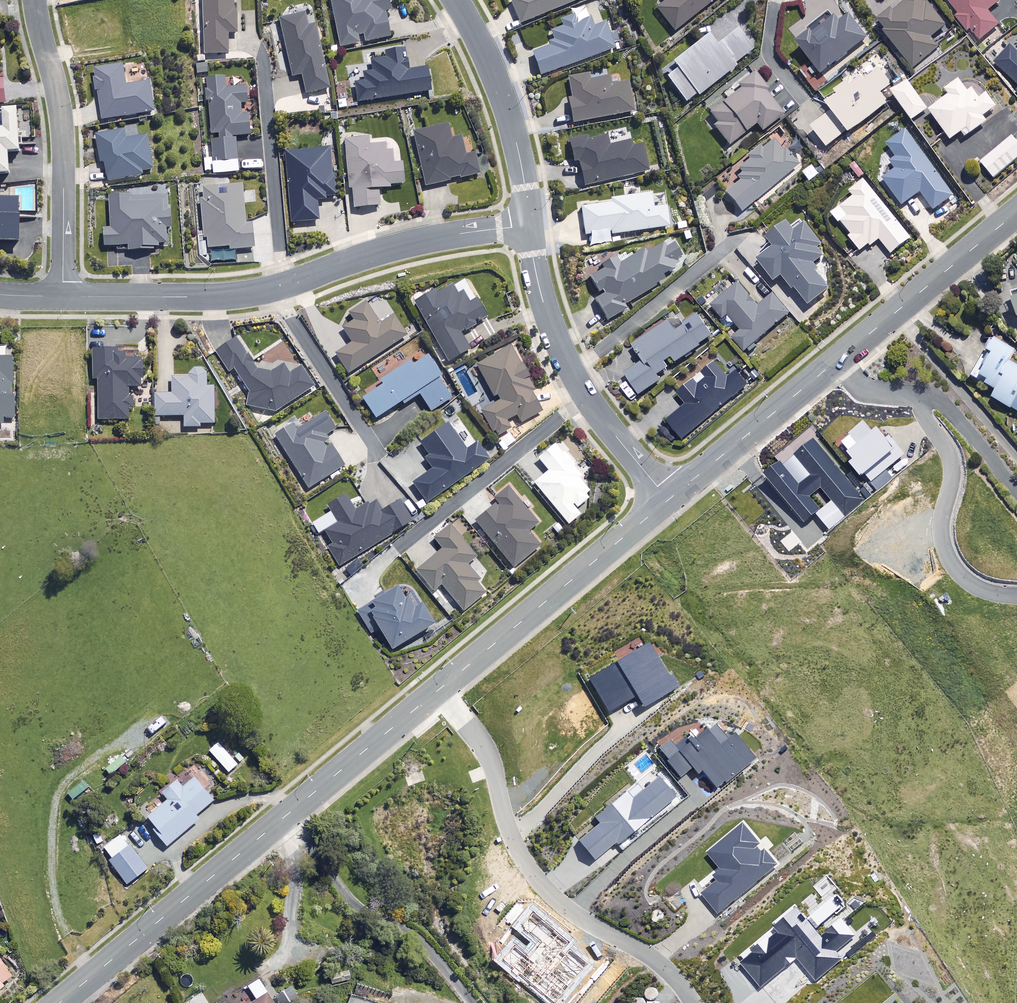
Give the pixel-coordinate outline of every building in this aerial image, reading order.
[(204,55),(227,54),(227,34),(237,34),(236,9),(232,9),(232,0),(203,0),(204,55)] [(339,48),(358,44),(357,35),(362,34),(364,42),(388,38),(382,10),(388,9),(387,0),(330,0),(339,48)] [(518,24),(578,0),(508,0),(518,24)] [(672,31),(713,0),(663,0),(654,7),(672,31)] [(889,11),(876,22),(911,69),(938,50),(929,38),(944,27),(923,0),(904,0),(899,3),(903,7),(893,15),(889,11)] [(957,15),(955,18),(966,32),(969,29),(979,41),(998,25),(986,11),(1000,0),(945,0),(957,15)] [(306,27),(303,13),(278,19),(291,77),(300,75),(304,94),(328,89),(314,26),(306,27)] [(572,14),(561,18),(564,26),(550,31),(555,45),(531,53),(539,76),(614,49),(605,23),(593,27),(589,19),(575,24),(572,14)] [(838,25),(829,14),(811,28),(812,29),(795,43),(819,74),(866,39),(849,17),(838,25)] [(553,40),(546,21),(520,31),(527,50),(553,40)] [(752,50),(735,29),(713,46),(704,34),(669,62),(674,68),(664,77),(684,102),(695,94),(697,96),(734,67),(733,65),(752,50)] [(1016,53),(1009,46),(993,63),(1016,86),(1016,53)] [(406,71),(402,49),(383,52),(384,58),(370,60),(371,71),(362,73),(363,82),(353,83),(356,103),(429,91),(425,68),(406,71)] [(891,85),(871,59),(847,77),(849,79),(833,91),(835,95),(824,104),(830,112),(810,127),(827,149),(888,103),(881,93),(891,85)] [(124,85),(121,66),(92,71),(100,120),(151,112),(146,81),(124,85)] [(782,115),(752,74),(735,87),(737,90),(707,112),(715,124),(712,126),(726,145),(754,124),(759,131),(782,115)] [(610,86),(608,75),(587,79),(586,75),(566,78),(570,98),(566,98),(571,123),(633,112),(627,83),(610,86)] [(228,77),(206,79),(210,135),(212,135),(214,174),(238,172),(235,136),(249,135),(247,114),(239,114),(239,103),(245,102),(244,85),(229,86),(228,77)] [(965,92),(957,80),(943,89),(947,95),(927,110),(948,140),(959,131),(963,137),(985,121),(981,116),(994,107),(984,93),(977,99),(970,88),(965,92)] [(926,108),(906,81),(890,93),(910,120),(926,108)] [(0,109),(0,113),(1,127),(0,127),(0,173),(6,173),(5,151),(17,151),(14,109),(0,109)] [(449,139),(446,124),(411,132),(424,187),(477,174),(473,153),(463,156),(458,137),(449,139)] [(953,196),(904,130),(885,144),(895,157),(888,161),(894,169),(881,178),(901,205),(919,192),(932,211),(953,196)] [(124,139),(123,131),(94,135),(98,163),(103,163),(105,180),(141,175),(140,171),(150,169),(145,136),(124,139)] [(630,146),(629,141),(610,145),(607,135),(586,139),(585,136),(567,140),(571,162),(577,161),(582,186),(647,172),(641,144),(630,146)] [(1010,136),(979,162),(992,178),(1016,157),(1016,144),(1010,136)] [(367,145),(366,138),(343,140),(347,189),(350,188),(352,208),(378,205),(376,188),(388,187),(388,184),(402,183),(400,162),(392,162),(390,143),(367,145)] [(781,152),(771,139),(735,168),(742,177),(723,192),(739,212),(797,166),(784,149),(781,152)] [(330,174),(328,147),(286,151),(292,223),(317,221),(315,200),(335,198),(333,174),(330,174)] [(867,244),(869,246),(878,239),(890,254),(910,238),(862,179),(848,190),(852,195),(829,213),(837,222),(839,221),(850,234),(847,236),(858,251),(867,244)] [(244,222),(242,185),(201,188),(204,240),(207,240),(208,248),(229,247),(229,250),(252,248),(250,222),(244,222)] [(638,193),(637,186),(626,188),(627,198),(579,205),(583,235),(589,234),(590,245),(609,242),(608,235),(670,226),(667,206),(652,208),(650,191),(638,193)] [(130,197),(130,195),(107,196),(109,228),(101,228),(102,246),(126,245),(126,250),(152,249),(151,245),(169,244),(167,195),(130,197)] [(0,197),(0,250),(16,250),(17,198),(0,197)] [(815,272),(819,269),(814,262),(823,256),(817,248),(820,246),(804,224),(793,232),(785,222),(765,237),(773,247),(756,260),(773,282),(781,276),(792,290),(794,288),(807,305),(828,289),(815,272)] [(677,265),(674,261),(682,257),(670,237),(641,254),(639,251),(620,262),(616,254),(601,263),(604,268),(588,277),(599,296),(593,299),(606,320),(626,309),(623,305),(662,281),(659,276),(677,265)] [(123,264),(123,256),(106,258),(106,266),(123,264)] [(459,333),(486,318),(463,277),(434,293),(432,290),(412,301),(446,362),(468,350),(459,333)] [(744,351),(747,349),(749,351),(754,347),(751,345),(789,313),(772,294),(757,306),(737,282),(727,291),(720,283),(712,290),(719,297),(709,305),(721,319),(727,314),(741,330),(732,338),(744,351)] [(1013,297),(1008,298),(1014,317),(1016,316),(1016,289),(1011,291),(1013,297)] [(378,324),(364,302),(348,313),(352,320),(340,327),(351,343),(334,354),(347,373),(405,335),(392,315),(378,324)] [(711,336),(695,313),(673,329),(666,319),(630,345),(642,361),(623,374),(638,395),(660,380),(656,375),(667,367),(663,361),(671,356),(675,362),(711,336)] [(257,370),(235,338),(216,351),(230,372),(234,369),(250,392),(248,407),(277,411),(313,387),(299,366),(288,374),(282,365),(270,373),(257,370)] [(992,339),(977,365),(976,364),(971,374),(996,389),(991,397),(1016,412),(1016,367),(1009,362),(1015,351),(992,339)] [(533,390),(509,345),(474,364),(494,401),(480,409),(494,436),(510,427),(506,420),(515,415),(519,423),(540,411),(529,392),(533,390)] [(0,346),(0,423),(4,423),(3,418),(13,418),(11,356),(5,357),(4,346),(0,346)] [(114,349),(89,349),(89,379),(96,379),(96,420),(129,420),(129,387),(140,387),(140,358),(115,358),(114,349)] [(439,377),(422,352),(378,380),(381,385),(361,398),(374,418),(400,401),(402,404),(418,394),(430,411),(450,398),(437,378),(439,377)] [(727,379),(713,362),(675,393),(685,405),(666,421),(681,440),(747,385),(736,371),(727,379)] [(204,368),(188,369),(188,376),(171,377),(171,394),(156,394),(157,416),(183,415),(183,427),(198,427),(198,423),(213,423),(212,387),(205,387),(204,368)] [(308,489),(343,467),(323,435),(333,429),(323,413),(295,430),(291,424),(274,435),(308,489)] [(864,472),(871,480),(904,453),(889,434),(885,437),(876,426),(871,430),(863,419),(847,432),(849,434),(841,441),(848,449),(846,451),(852,458),(848,462),(860,476),(864,472)] [(427,505),(425,503),(487,459),(475,442),(465,450),(445,423),(417,442),(428,457),(423,460),(430,470),(411,483),(422,498),(415,504),(419,510),(427,505)] [(515,440),(507,432),(496,442),(503,451),(515,440)] [(777,459),(762,472),(803,521),(814,512),(829,529),(865,499),(813,438),(782,464),(777,459)] [(581,474),(553,442),(536,457),(547,470),(532,483),(568,524),(579,514),(575,509),(588,497),(589,491),(577,477),(581,474)] [(537,523),(506,487),(491,499),(494,503),(473,520),(513,568),(539,546),(527,531),(537,523)] [(318,534),(322,532),(331,545),(327,548),(338,566),(414,520),(400,498),(379,510),(373,500),(354,512),(343,494),(326,504),(330,511),(311,523),(318,534)] [(474,557),(448,524),(431,537),(441,549),(414,570),(431,591),(440,584),(462,611),(487,592),(464,564),(474,557)] [(394,585),(368,601),(370,604),(356,612),(369,632),(377,628),(390,650),(431,624),(412,593),(403,599),(394,585)] [(589,677),(610,711),(639,694),(646,706),(680,685),(673,674),(670,675),(650,641),(589,677)] [(704,769),(719,788),(757,758),(736,731),(728,737),(716,722),(708,728),(708,727),(693,739),(688,734),(677,743),(671,737),(660,745),(670,758),(667,760),(680,777),(694,766),(699,773),(704,769)] [(211,799),(191,776),(180,786),(174,779),(159,792),(165,799),(145,816),(154,826),(151,829),(165,846),(196,819),(193,815),(211,799)] [(580,840),(596,859),(617,842),(619,844),(678,796),(661,777),(634,799),(626,790),(594,816),(600,823),(580,840)] [(701,893),(718,913),(777,863),(764,847),(760,850),(756,845),(759,842),(741,821),(706,851),(720,868),(713,874),(718,880),(701,893)] [(147,867),(118,833),(102,847),(111,858),(107,861),(127,884),(147,867)] [(100,880),(96,874),(78,884),(82,891),(100,880)] [(776,931),(739,962),(760,987),(796,957),(815,979),(841,957),(836,951),(855,935),(840,918),(819,936),(796,907),(772,927),(776,931)] [(3,985),(2,984),(13,975),(0,960),(0,988),(3,985)] [(328,971),(332,984),(350,978),(347,965),(328,971)] [(260,981),(224,1002),(273,1002),(260,981)] [(389,992),(356,981),(353,992),(385,1002),(389,992)] [(291,984),(279,992),(285,1001),(297,994),(291,984)]
